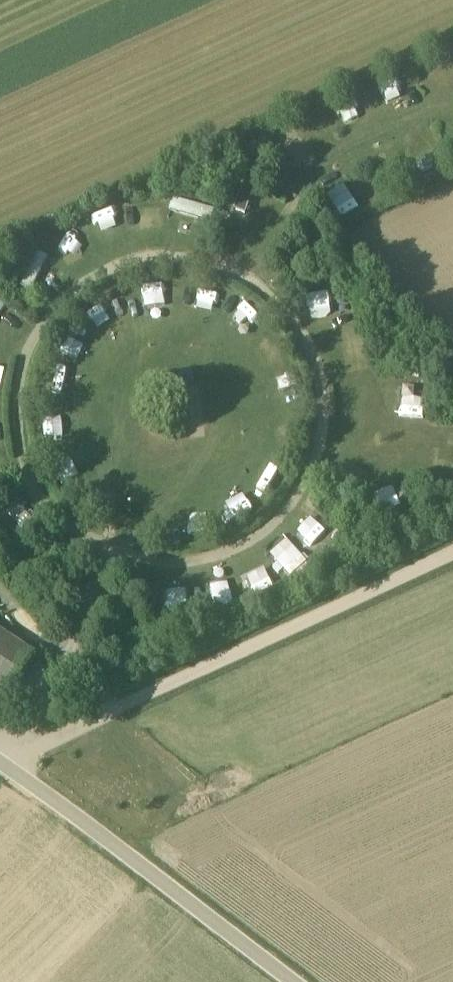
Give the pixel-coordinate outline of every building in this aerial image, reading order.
[(338,215),(355,205),(347,191),(330,200),(338,215)] [(210,218),(213,205),(170,197),(167,210),(210,218)] [(100,242),(116,233),(107,216),(91,225),(100,242)] [(65,264),(83,257),(73,229),(55,236),(65,264)] [(37,252),(19,287),(31,292),(48,257),(37,252)] [(143,305),(162,300),(156,279),(137,284),(143,305)] [(311,300),(323,315),(336,305),(324,290),(311,300)] [(91,306),(100,320),(114,311),(104,297),(91,306)] [(243,334),(250,322),(239,316),(232,327),(243,334)] [(402,384),(400,413),(418,414),(420,385),(402,384)] [(393,484),(372,492),(379,512),(400,504),(393,484)] [(17,503),(7,512),(23,530),(33,521),(17,503)] [(296,540),(322,551),(330,532),(305,521),(296,540)] [(293,537),(271,547),(284,577),(306,568),(293,537)] [(228,584),(209,589),(213,605),(232,601),(228,584)] [(168,609),(187,609),(186,591),(167,591),(168,609)] [(7,699),(35,657),(0,633),(0,695),(7,699)]
